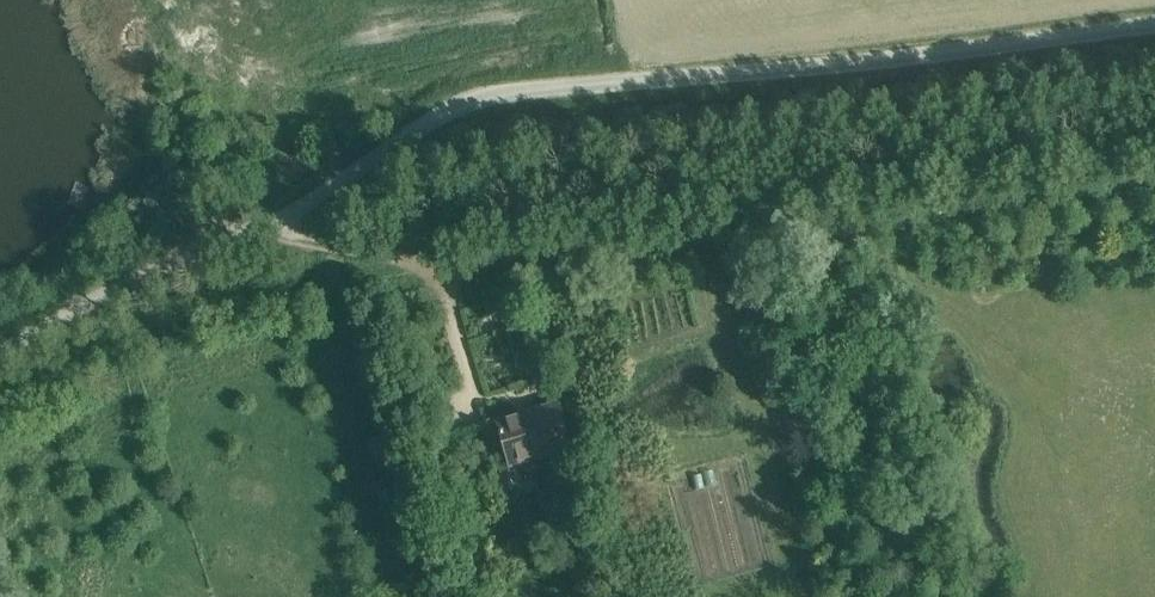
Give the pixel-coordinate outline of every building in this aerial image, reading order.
[(497,423),(509,466),(568,448),(556,405),(497,423)] [(557,463),(566,497),(581,493),(571,459),(557,463)] [(706,496),(701,470),(687,473),(692,498),(706,496)]
